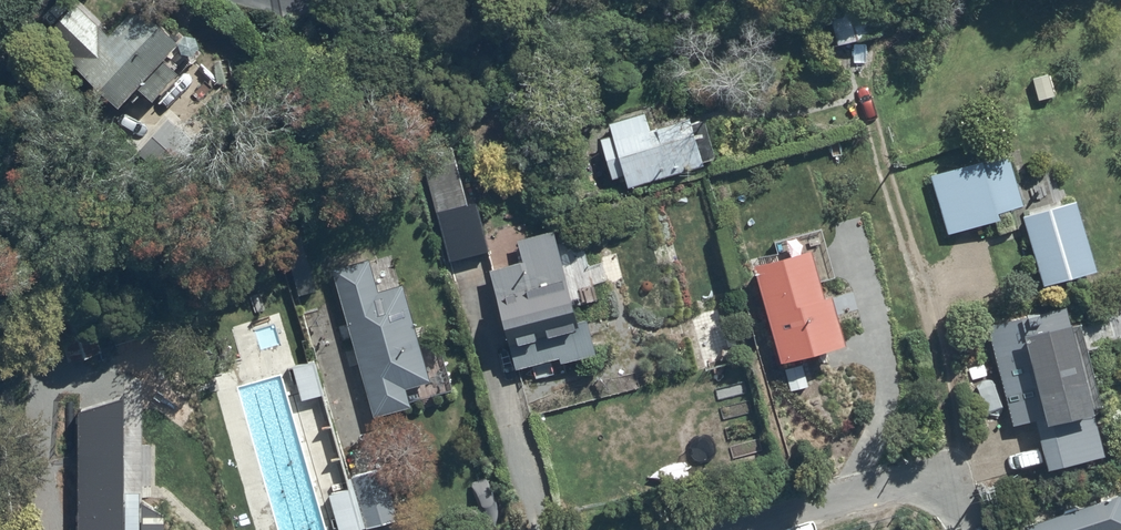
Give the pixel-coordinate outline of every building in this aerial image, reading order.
[(877,38),(876,35),(883,33),(881,23),(875,25),(868,0),(864,0),(829,9),(840,47),(877,38)] [(179,46),(137,6),(110,33),(79,3),(45,38),(118,109),(137,89),(153,104),(179,77),(164,62),(179,46)] [(647,116),(611,127),(614,139),(602,143),(614,183),(627,179),(630,191),(706,169),(704,165),(717,161),(706,123),(692,128),(690,122),(652,133),(647,116)] [(194,141),(167,120),(134,162),(161,183),(194,141)] [(982,165),(933,178),(949,237),(1000,223),(998,216),(1025,209),(1011,160),(983,168),(982,165)] [(470,206),(458,162),(426,170),(457,284),(492,275),(518,373),(563,360),(565,366),(595,358),(587,326),(579,328),(553,233),(518,243),(524,264),(499,271),(480,203),(470,206)] [(1099,275),(1077,204),(1063,208),(1061,201),(1029,211),(1031,218),(1025,220),(1045,289),(1099,275)] [(813,256),(756,270),(781,367),(846,351),(833,301),(825,303),(813,256)] [(369,263),(335,272),(376,420),(413,409),(408,392),(429,386),(402,288),(378,294),(369,263)] [(1055,312),(990,329),(1013,418),(1044,410),(1050,436),(1041,438),(1050,475),(1106,461),(1094,414),(1104,411),(1082,327),(1061,332),(1055,312)] [(81,412),(82,529),(170,529),(170,520),(144,503),(144,496),(129,497),(128,398),(81,412)] [(356,480),(369,529),(374,529),(401,523),(387,472),(356,480)] [(354,493),(332,499),(341,529),(365,529),(354,493)] [(1027,529),(1120,529),(1120,500),(1027,529)]
